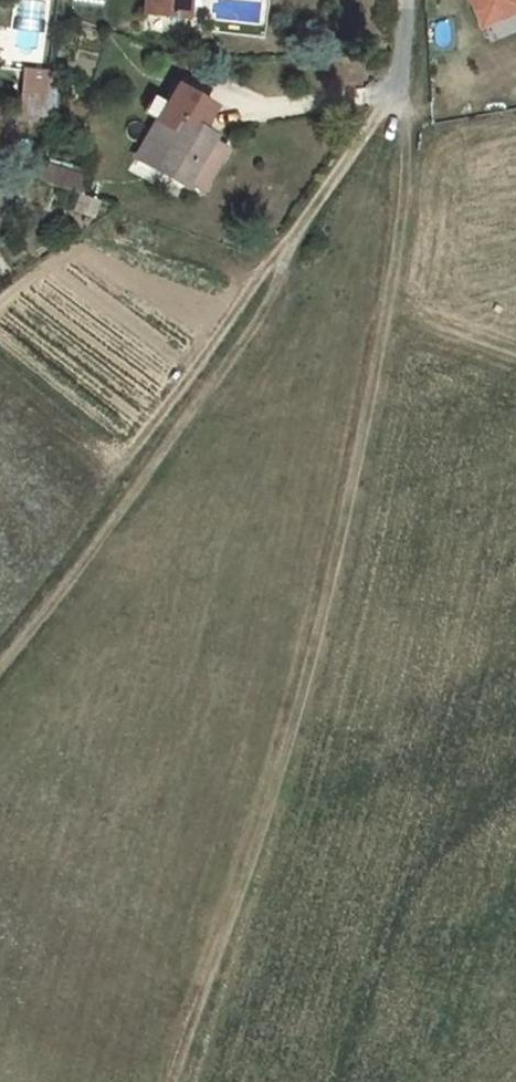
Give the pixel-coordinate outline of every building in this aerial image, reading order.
[(144,13),(182,17),(184,0),(146,0),(144,13)] [(473,5),(480,22),(496,15),(489,0),(486,0),(473,5)] [(496,15),(515,7),(515,0),(489,0),(496,15)] [(49,71),(25,69),(22,92),(47,94),(49,71)] [(211,138),(199,131),(213,106),(177,86),(137,156),(185,184),(186,183),(211,139),(211,138)] [(22,92),(19,91),(18,113),(44,115),(47,94),(22,92)] [(227,148),(211,139),(186,183),(201,192),(227,148)] [(85,179),(39,163),(37,179),(73,192),(78,194),(85,179)] [(88,223),(92,218),(96,200),(78,194),(76,201),(73,212),(83,215),(83,221),(88,223)]
